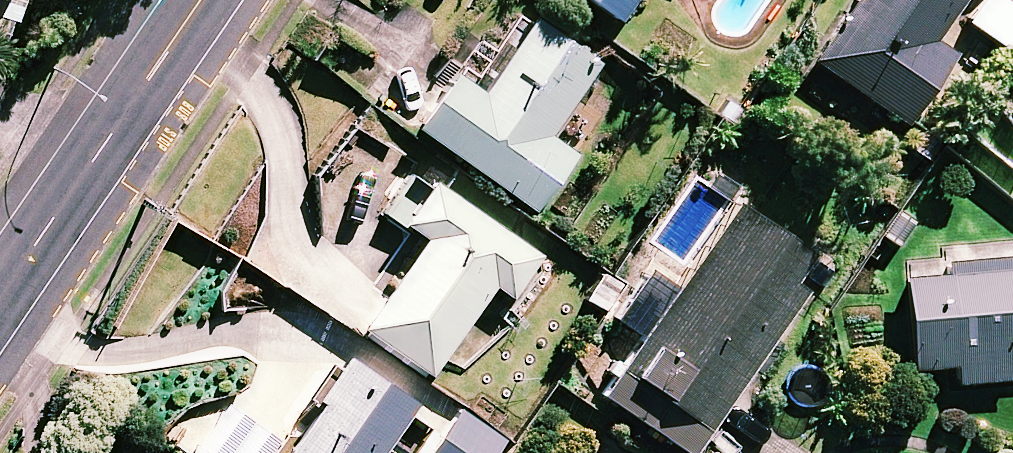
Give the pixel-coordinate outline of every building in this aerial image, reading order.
[(7,17),(14,0),(0,0),(0,14),(7,17)] [(620,19),(633,0),(594,0),(620,19)] [(817,59),(908,119),(954,50),(936,38),(962,0),(857,0),(817,59)] [(967,19),(1012,55),(1012,0),(982,0),(967,19)] [(598,60),(530,13),(479,86),(455,70),(418,122),(537,206),(575,152),(547,132),(598,60)] [(541,254),(433,179),(405,220),(427,235),(365,325),(433,372),(496,281),(513,293),(541,254)] [(812,251),(732,197),(680,275),(654,258),(616,315),(644,333),(604,393),(694,452),(804,288),(793,280),(812,251)] [(948,253),(949,271),(907,274),(913,364),(957,361),(958,379),(1012,375),(1011,355),(1012,355),(1012,248),(948,253)] [(358,347),(284,452),(380,452),(422,392),(358,347)] [(459,407),(428,452),(493,452),(504,437),(459,407)]
